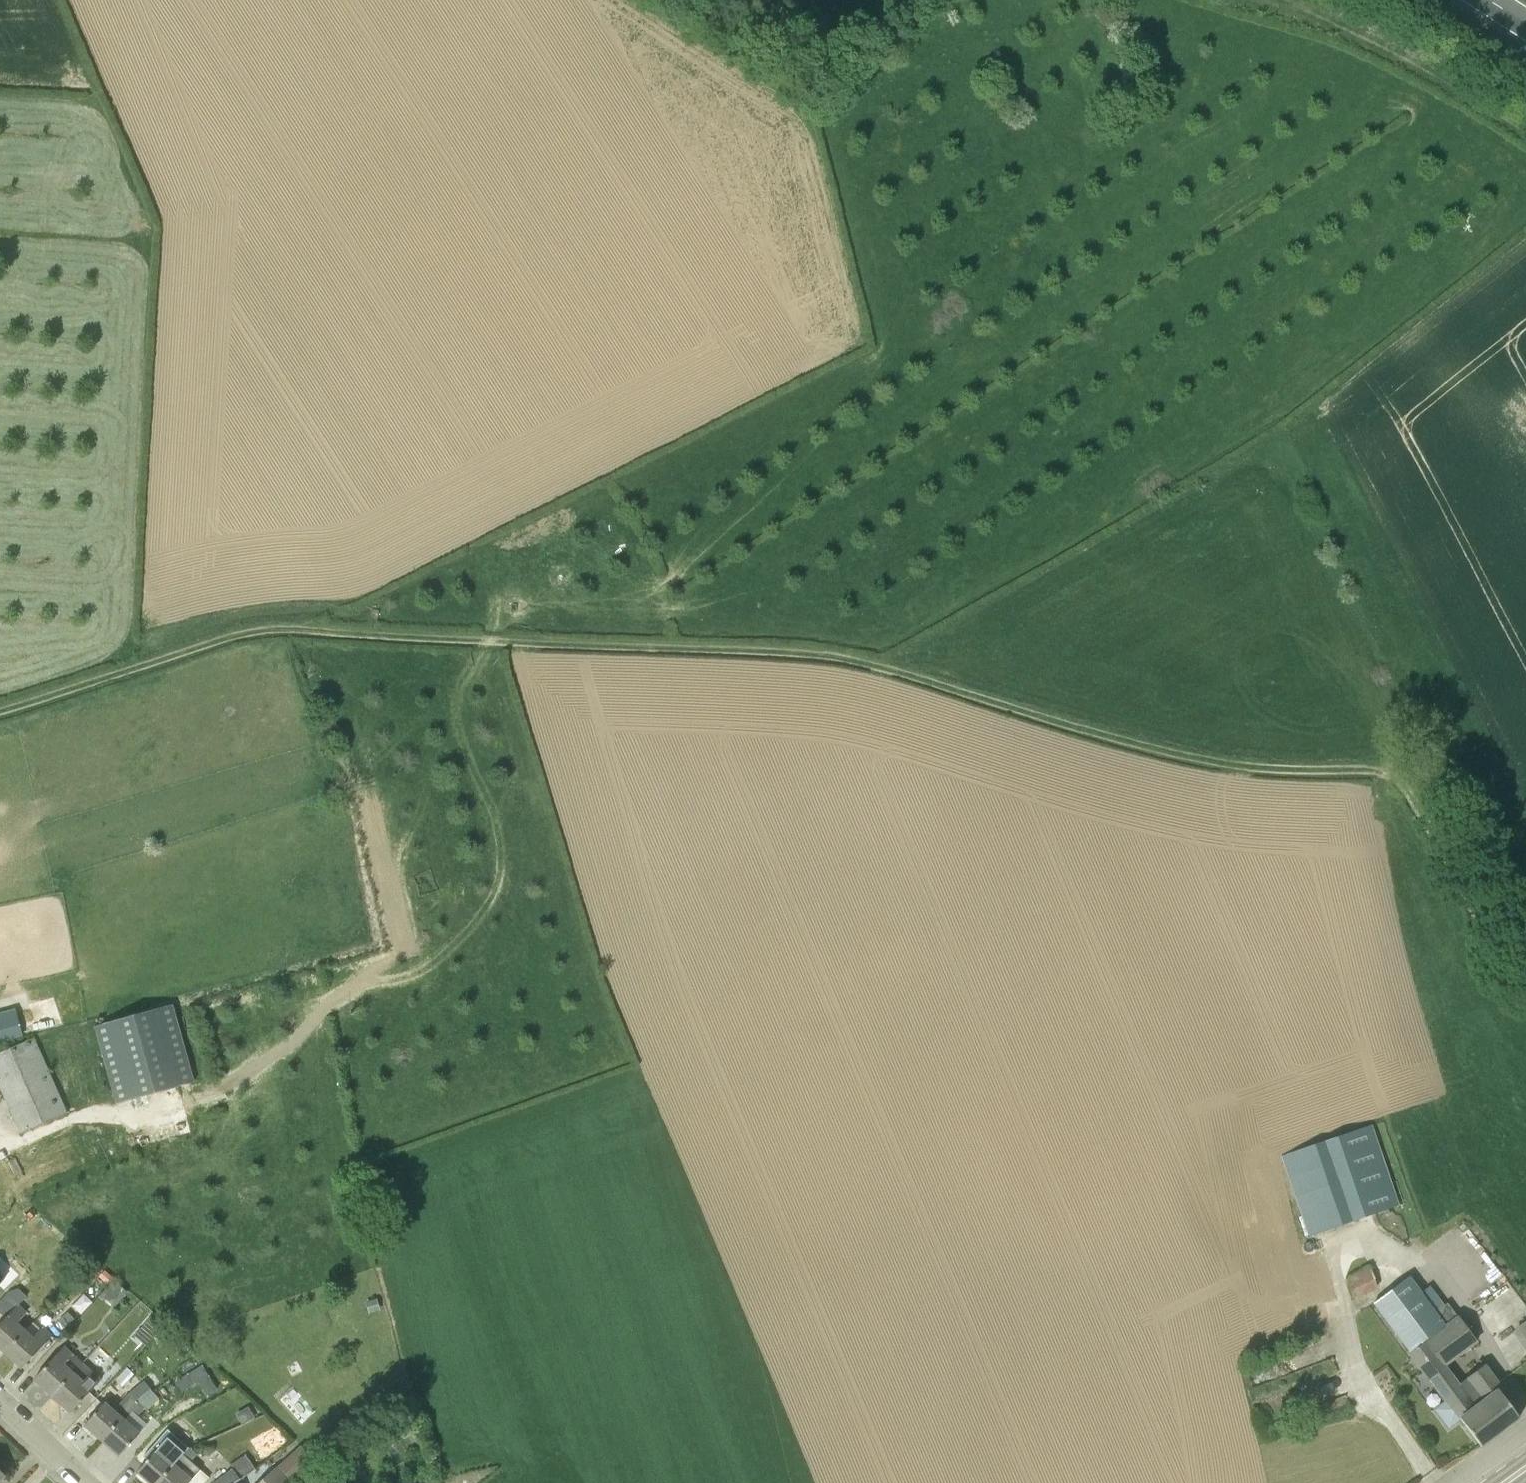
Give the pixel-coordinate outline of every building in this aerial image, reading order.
[(195,1083),(174,1006),(96,1027),(116,1104),(195,1083)] [(23,1035),(16,1009),(0,1012),(0,1041),(23,1035)] [(64,1103),(35,1037),(0,1052),(0,1088),(21,1133),(68,1112),(64,1103)] [(1399,1205),(1372,1126),(1283,1156),(1306,1224),(1351,1209),(1354,1220),(1399,1205)] [(1347,1277),(1356,1298),(1378,1288),(1369,1267),(1347,1277)] [(103,1268),(97,1276),(107,1283),(112,1276),(103,1268)] [(1408,1351),(1458,1315),(1448,1302),(1436,1311),(1410,1276),(1375,1304),(1408,1351)] [(115,1307),(128,1292),(118,1282),(115,1284),(113,1282),(100,1296),(103,1300),(105,1298),(115,1307)] [(21,1303),(27,1297),(19,1289),(9,1293),(0,1302),(0,1312),(6,1318),(2,1322),(0,1324),(0,1347),(6,1352),(27,1329),(19,1322),(29,1313),(21,1303)] [(66,1312),(58,1321),(64,1328),(73,1319),(66,1312)] [(166,1324),(155,1314),(134,1337),(145,1347),(166,1324)] [(1476,1342),(1458,1315),(1408,1351),(1445,1401),(1434,1408),(1448,1428),(1461,1419),(1481,1446),(1519,1418),(1497,1388),(1501,1384),(1486,1364),(1460,1383),(1447,1365),(1476,1342)] [(1518,1326),(1525,1338),(1525,1321),(1518,1326)] [(23,1368),(53,1335),(44,1326),(35,1336),(27,1329),(6,1352),(23,1368)] [(53,1395),(84,1362),(66,1345),(35,1379),(53,1395)] [(71,1412),(101,1379),(84,1362),(53,1395),(71,1412)] [(189,1373),(195,1384),(208,1375),(202,1365),(189,1373)] [(126,1367),(114,1380),(121,1387),(133,1374),(126,1367)] [(137,1401),(154,1391),(144,1381),(130,1394),(116,1409),(106,1401),(85,1425),(102,1440),(137,1401)] [(144,1409),(146,1411),(159,1397),(154,1391),(137,1401),(102,1440),(119,1455),(141,1431),(132,1423),(144,1409)] [(242,1424),(255,1417),(249,1407),(236,1414),(242,1424)] [(199,1442),(196,1435),(182,1441),(168,1456),(159,1447),(137,1471),(151,1482),(158,1482),(190,1447),(189,1447),(199,1442)] [(210,1478),(201,1470),(200,1471),(191,1463),(198,1454),(190,1447),(158,1482),(206,1482),(210,1478)] [(255,1469),(255,1468),(246,1455),(231,1464),(233,1469),(213,1482),(235,1482),(242,1478),(255,1469)] [(291,1481),(279,1467),(261,1482),(288,1482),(291,1481)]
